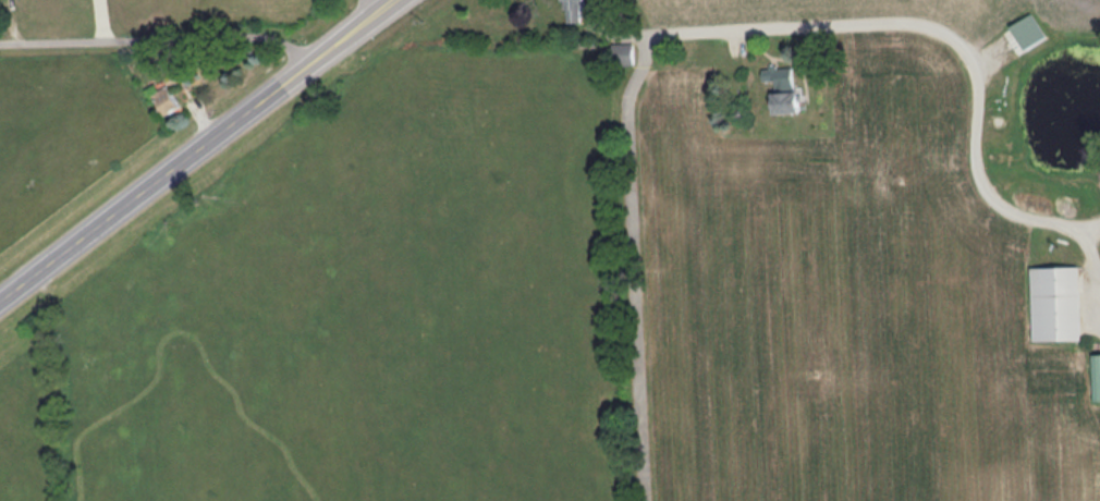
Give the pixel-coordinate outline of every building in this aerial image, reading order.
[(583,0),(562,0),(561,24),(582,24),(583,0)] [(1008,29),(1022,52),(1046,38),(1031,15),(1008,29)] [(632,65),(632,45),(613,45),(613,65),(632,65)] [(796,114),(794,68),(762,69),(762,83),(771,83),(772,115),(796,114)] [(180,108),(166,86),(158,91),(155,86),(145,92),(162,119),(180,108)] [(1079,268),(1031,269),(1032,342),(1080,342),(1079,268)]
